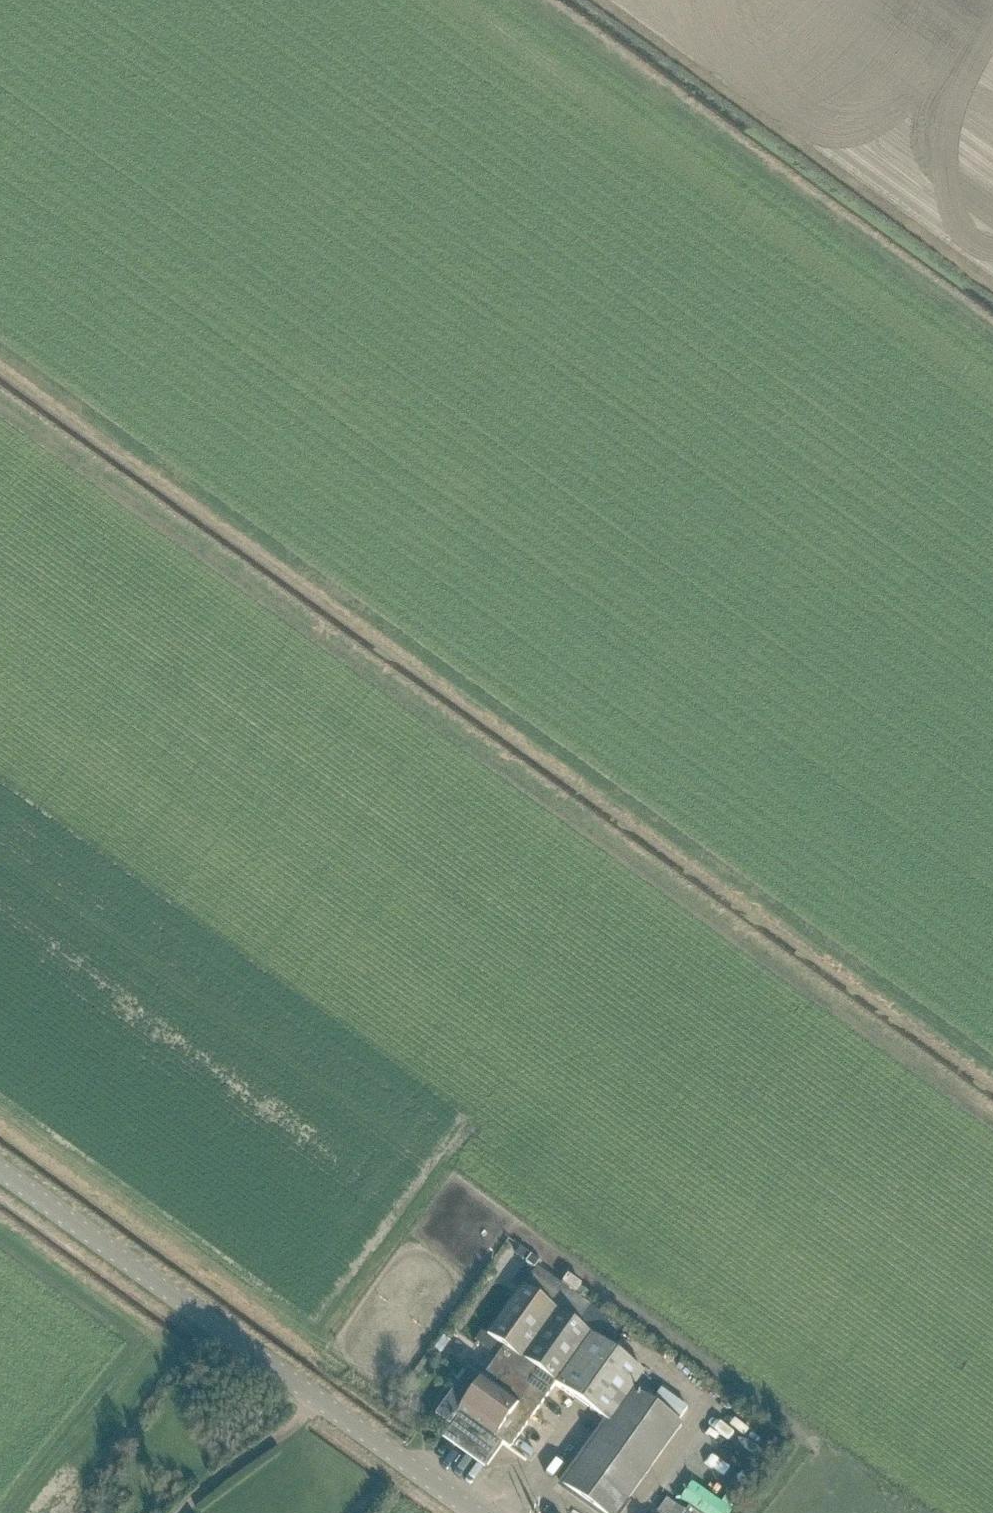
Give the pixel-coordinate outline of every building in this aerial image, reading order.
[(520,1250),(516,1255),(522,1260),(526,1254),(527,1253),(521,1249),(520,1250)] [(497,1445),(506,1451),(552,1388),(605,1426),(559,1490),(591,1512),(617,1512),(679,1427),(631,1393),(642,1377),(577,1330),(591,1307),(537,1269),(523,1291),(521,1289),(485,1339),(502,1351),(480,1382),(521,1412),(497,1445)] [(578,1293),(577,1295),(585,1301),(586,1299),(588,1296),(580,1290),(578,1293)] [(521,1412),(480,1382),(465,1372),(431,1420),(445,1428),(455,1414),(466,1422),(497,1445),(521,1412)] [(497,1445),(466,1422),(448,1446),(480,1469),(497,1445)] [(668,1500),(668,1501),(654,1491),(644,1505),(656,1512),(684,1512),(676,1507),(668,1500)]
